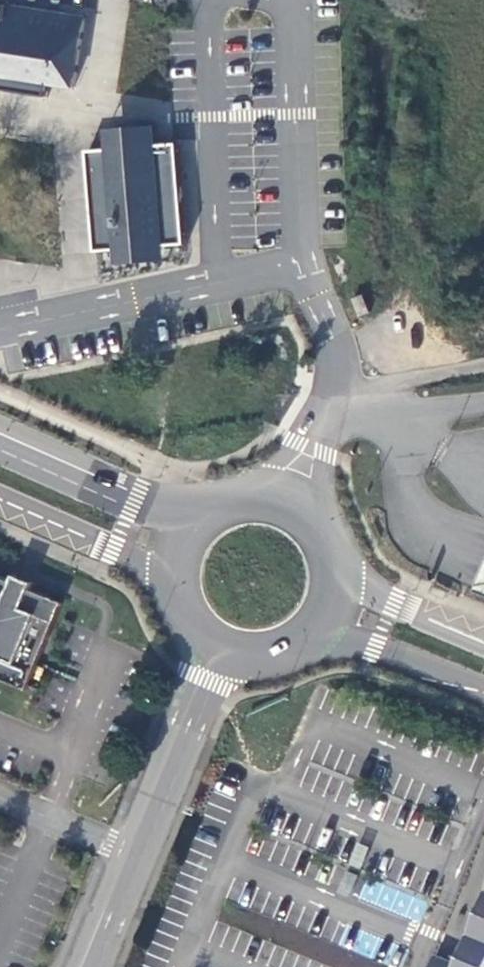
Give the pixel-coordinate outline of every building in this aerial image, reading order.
[(0,3),(0,80),(29,84),(77,92),(89,17),(0,3)] [(108,147),(88,148),(97,248),(118,246),(120,264),(168,259),(167,242),(187,241),(178,144),(157,146),(155,124),(106,129),(108,147)] [(475,590),(483,593),(483,567),(475,590)] [(28,690),(64,603),(31,590),(34,583),(25,579),(17,576),(14,583),(0,577),(0,678),(28,690)] [(460,965),(447,960),(439,957),(435,966),(483,966),(483,907),(460,965)]
